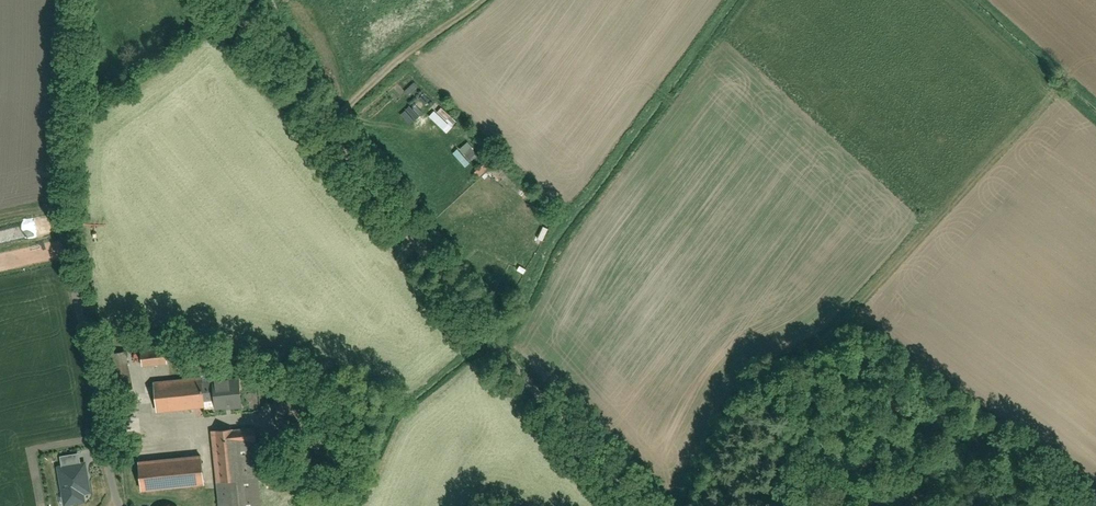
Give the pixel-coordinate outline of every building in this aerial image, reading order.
[(411,94),(419,87),(415,83),(407,90),(411,94)] [(412,124),(421,115),(411,106),(403,115),(412,124)] [(449,132),(459,121),(442,106),(432,117),(449,132)] [(461,148),(469,159),(478,153),(470,142),(461,148)] [(491,159),(476,171),(480,177),(496,165),(491,159)] [(497,163),(493,168),(505,178),(509,173),(497,163)] [(171,347),(142,350),(144,365),(173,362),(171,347)] [(221,407),(248,404),(245,376),(218,379),(220,400),(221,407)] [(207,377),(158,382),(161,410),(210,405),(209,401),(207,380),(207,377)] [(207,380),(209,401),(220,400),(218,379),(207,380)] [(219,432),(224,505),(265,505),(260,441),(264,441),(263,428),(219,432)] [(85,452),(65,455),(67,464),(86,461),(85,452)] [(206,455),(144,462),(147,489),(209,483),(206,455)] [(67,464),(62,465),(68,504),(88,500),(87,492),(95,490),(90,460),(86,461),(67,464)]
